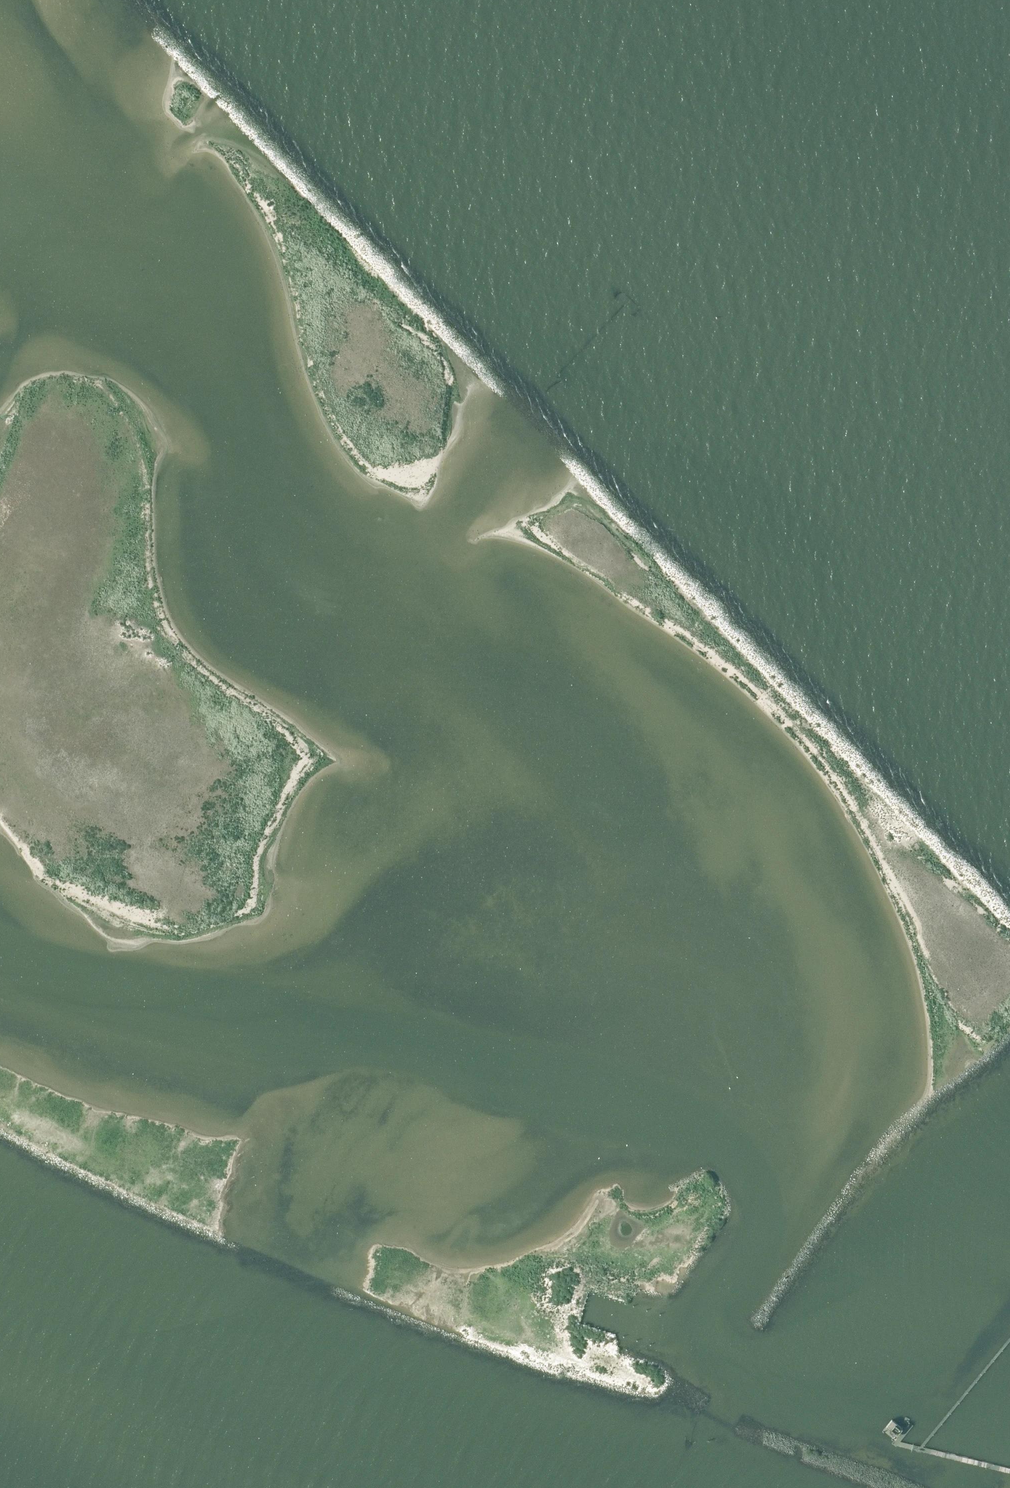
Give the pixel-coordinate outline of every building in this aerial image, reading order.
[(901,1427),(891,1420),(882,1430),(893,1438),(893,1437),(901,1427)]
